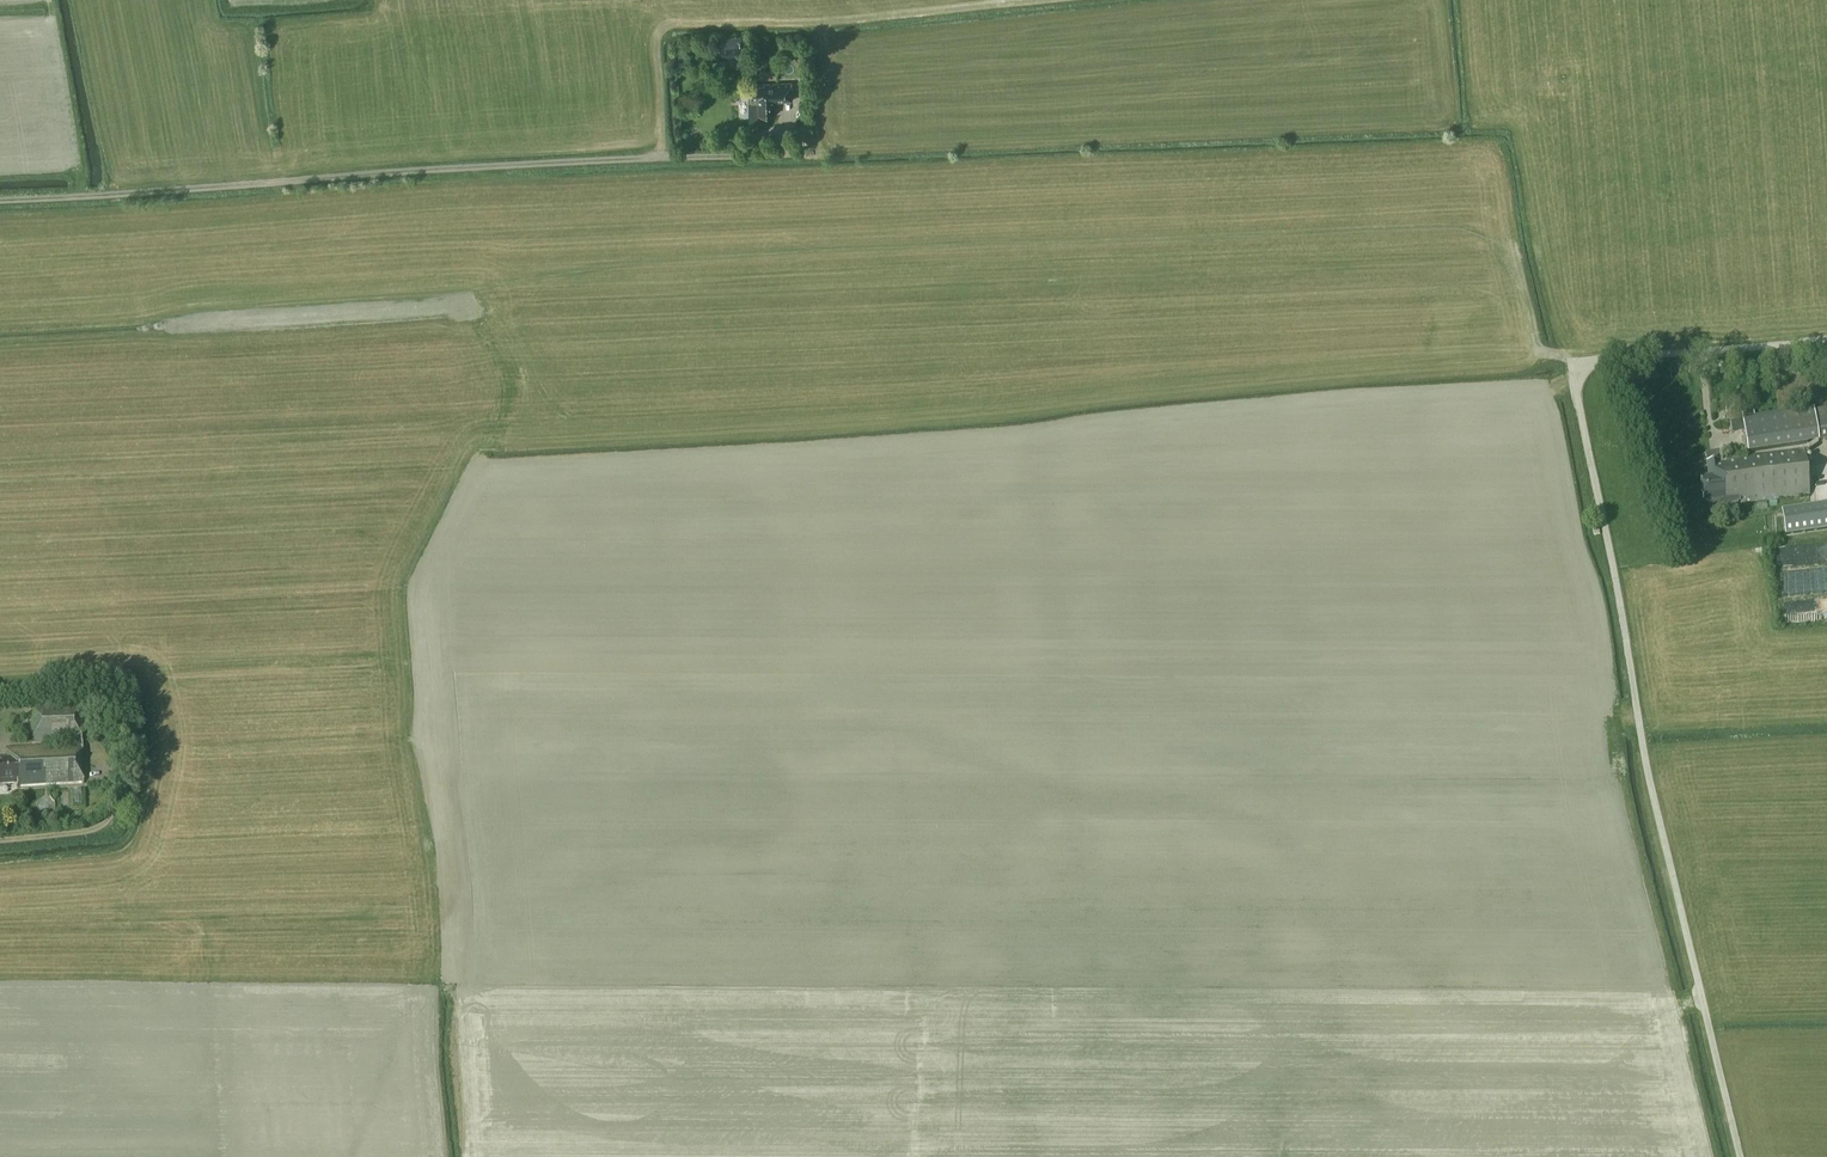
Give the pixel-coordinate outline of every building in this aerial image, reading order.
[(744,56),(742,35),(718,37),(720,58),(744,56)] [(678,45),(679,65),(689,64),(687,44),(678,45)] [(794,100),(794,82),(752,83),(752,99),(756,99),(756,114),(777,113),(776,101),(794,100)] [(1815,412),(1815,411),(1743,422),(1749,455),(1820,444),(1820,445),(1826,444),(1826,410),(1815,412)] [(1706,462),(1705,462),(1706,476),(1699,477),(1701,501),(1707,500),(1708,507),(1709,509),(1710,511),(1711,512),(1713,513),(1715,513),(1717,513),(1719,511),(1720,510),(1721,509),(1722,507),(1721,505),(1809,496),(1804,448),(1718,460),(1717,453),(1715,451),(1707,452),(1705,455),(1706,462)] [(1785,536),(1826,530),(1826,504),(1782,510),(1785,536)] [(80,703),(30,706),(33,742),(76,740),(76,744),(33,746),(33,747),(6,748),(7,759),(0,759),(0,783),(10,783),(10,780),(17,779),(17,786),(84,782),(80,703)] [(76,802),(85,801),(84,787),(75,788),(76,802)]
